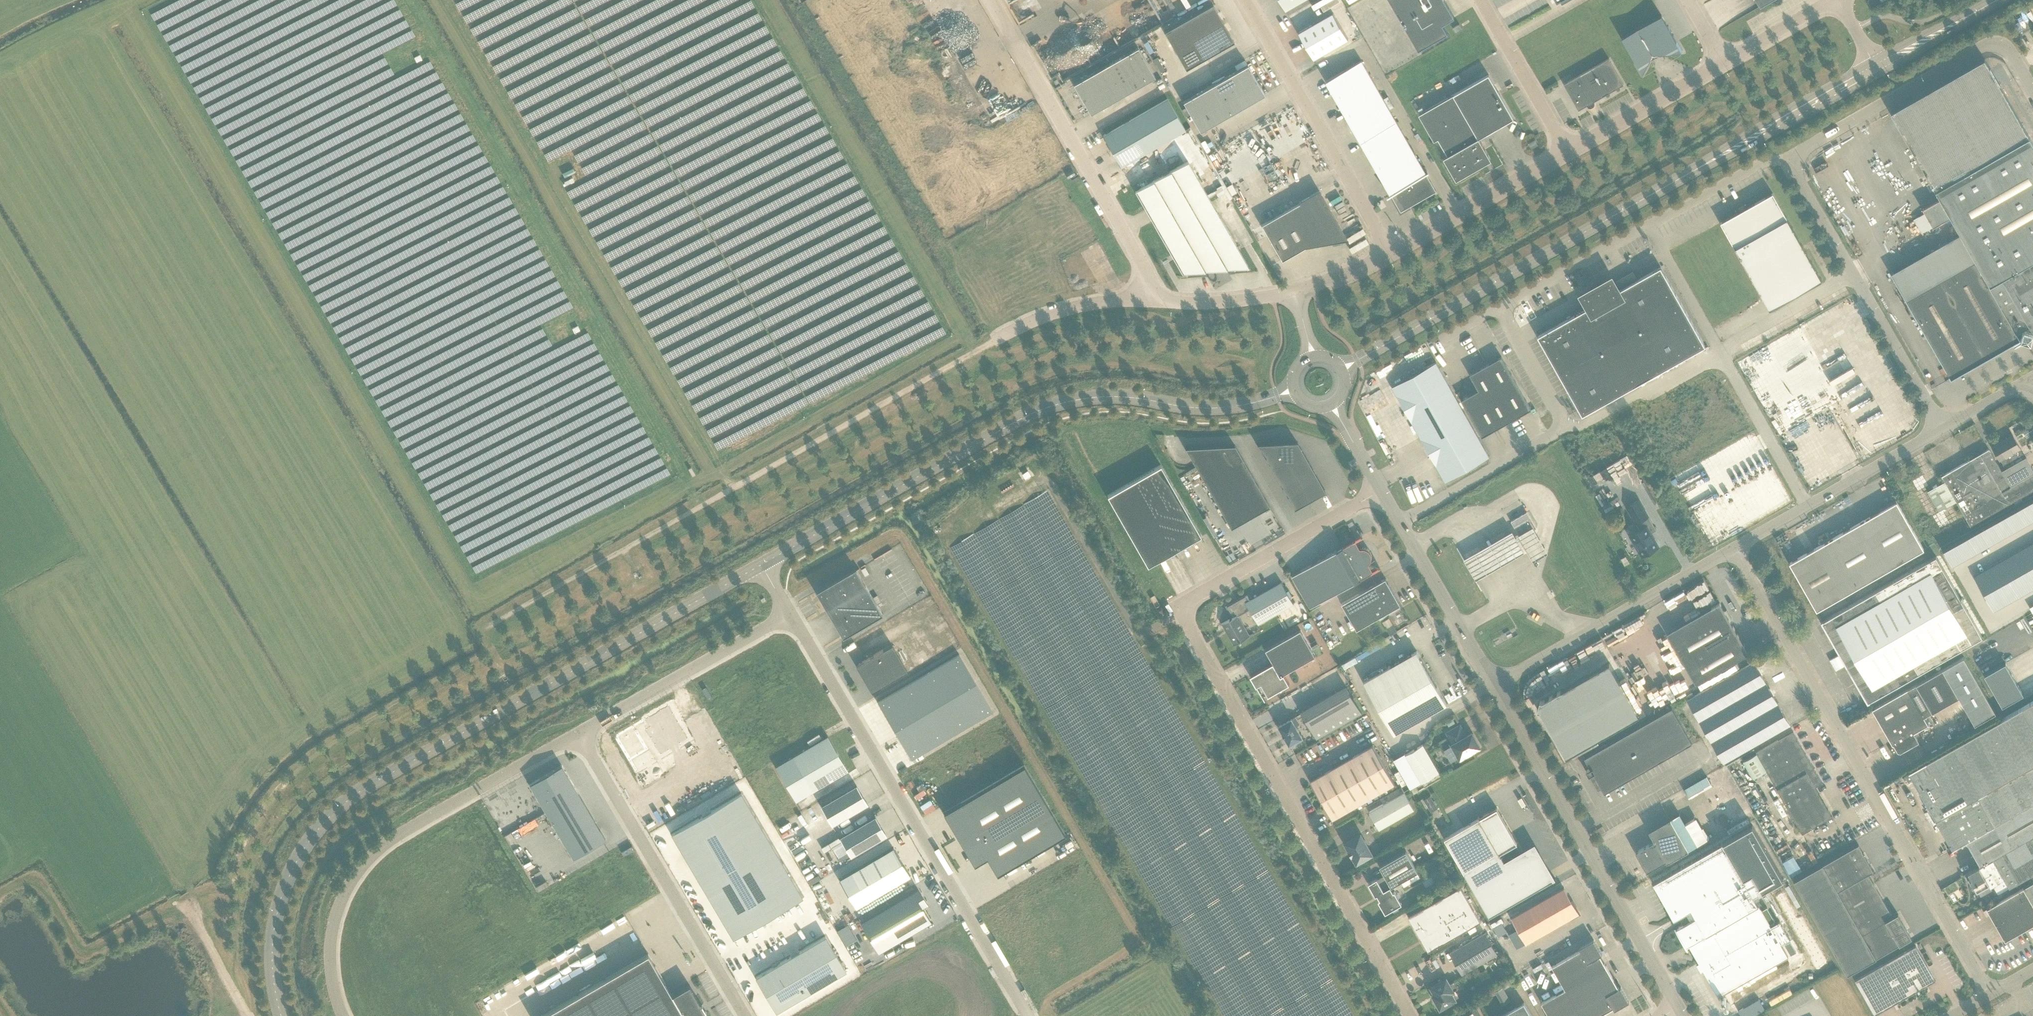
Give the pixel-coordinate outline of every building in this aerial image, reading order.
[(1286,10),(1304,0),(1280,0),(1286,10)] [(1419,49),(1448,32),(1443,23),(1455,16),(1445,0),(1391,0),(1419,49)] [(1234,41),(1213,3),(1165,31),(1186,69),(1234,41)] [(1349,38),(1335,13),(1300,33),(1314,58),(1349,38)] [(1659,54),(1682,51),(1661,15),(1622,37),(1643,73),(1651,58),(1659,54)] [(1456,33),(1463,29),(1460,23),(1453,28),(1456,33)] [(1103,36),(1097,39),(1102,47),(1107,45),(1103,36)] [(1155,77),(1138,47),(1073,84),(1090,114),(1155,77)] [(1609,58),(1564,83),(1579,109),(1587,105),(1588,106),(1591,107),(1594,105),(1595,103),(1594,100),(1624,84),(1609,58)] [(2029,136),(1985,58),(1891,112),(1930,181),(1940,198),(1923,208),(1927,215),(1948,202),(2032,153),(2032,143),(2029,136)] [(1362,60),(1326,80),(1396,203),(1397,203),(1397,202),(1398,201),(1401,205),(1405,206),(1409,204),(1410,206),(1409,206),(1409,207),(1437,191),(1362,60)] [(1265,94),(1248,64),(1183,101),(1200,131),(1265,94)] [(1578,67),(1571,71),(1573,76),(1581,72),(1578,67)] [(1514,118),(1489,74),(1454,94),(1419,114),(1434,141),(1438,138),(1448,155),(1444,157),(1457,179),(1492,159),(1479,138),(1514,118)] [(1184,130),(1166,99),(1103,135),(1121,166),(1184,130)] [(1948,202),(1969,240),(2002,297),(2024,336),(2032,331),(2032,153),(1948,202)] [(1135,190),(1182,272),(1248,266),(1188,160),(1135,190)] [(1230,168),(1221,173),(1226,183),(1235,179),(1230,168)] [(1261,224),(1282,260),(1316,240),(1318,243),(1344,239),(1345,235),(1319,190),(1299,202),(1299,203),(1261,224)] [(1821,280),(1772,193),(1719,223),(1768,310),(1821,280)] [(1951,216),(1960,233),(1891,273),(1907,299),(1906,300),(1951,378),(2024,336),(2002,297),(1969,240),(1948,202),(1927,215),(1933,226),(1951,216)] [(1646,230),(1633,237),(1641,252),(1654,245),(1646,230)] [(1705,345),(1661,266),(1616,291),(1611,283),(1597,290),(1586,297),(1591,305),(1538,335),(1583,414),(1690,354),(1705,345)] [(1531,408),(1502,356),(1470,374),(1479,390),(1461,400),(1482,436),(1531,408)] [(1489,456),(1480,440),(1436,362),(1392,386),(1445,481),(1489,456)] [(2013,435),(1992,446),(2000,459),(2003,464),(2011,460),(2008,454),(2020,447),(2013,435)] [(1323,492),(1325,491),(1298,441),(1258,443),(1259,446),(1296,444),(1323,492)] [(1258,443),(1257,444),(1294,509),(1325,491),(1323,492),(1296,444),(1259,446),(1258,443)] [(1238,452),(1239,452),(1235,445),(1186,448),(1187,450),(1225,448),(1233,462),(1241,457),(1238,452)] [(1238,452),(1241,457),(1233,462),(1225,448),(1187,450),(1186,448),(1185,448),(1229,528),(1269,505),(1239,452),(1238,452)] [(1942,475),(1945,481),(1928,491),(1940,511),(1957,501),(1971,525),(2032,489),(2032,473),(2012,485),(2002,470),(1989,448),(1942,475)] [(2002,470),(2012,485),(2032,473),(2032,470),(2025,457),(2002,470)] [(1148,565),(1201,535),(1160,464),(1107,495),(1148,565)] [(1942,548),(1952,566),(2032,521),(2032,497),(1942,548)] [(1644,555),(1658,547),(1650,534),(1657,530),(1639,500),(1628,507),(1641,530),(1632,535),(1644,555)] [(1897,501),(1820,545),(1847,593),(1924,549),(1897,501)] [(1271,507),(1264,511),(1271,523),(1278,518),(1271,507)] [(1536,528),(1530,517),(1527,511),(1511,520),(1521,537),(1536,528)] [(1962,528),(1939,540),(1942,546),(1965,534),(1962,528)] [(1459,559),(1471,580),(1522,551),(1510,530),(1459,559)] [(1374,571),(1369,563),(1371,560),(1372,557),(1372,553),(1370,550),(1367,548),(1364,547),(1360,548),(1356,539),(1343,546),(1343,548),(1338,550),(1337,549),(1337,550),(1293,575),(1311,607),(1355,582),(1356,582),(1354,579),(1359,576),(1361,579),(1361,578),(1374,571)] [(1974,576),(1994,611),(2032,589),(2032,542),(1974,576)] [(1241,545),(1227,553),(1230,559),(1245,551),(1241,545)] [(1847,593),(1820,545),(1789,563),(1816,610),(1847,593)] [(1625,565),(1630,562),(1626,555),(1621,558),(1625,565)] [(1982,636),(1936,556),(1823,621),(1869,701),(1982,636)] [(856,570),(856,569),(816,592),(819,596),(834,622),(843,637),(845,636),(882,614),(856,570)] [(1386,577),(1342,602),(1357,629),(1401,604),(1386,577)] [(1221,623),(1233,645),(1254,633),(1254,632),(1249,635),(1238,615),(1250,609),(1258,623),(1294,603),(1282,581),(1250,599),(1247,594),(1228,606),(1234,616),(1221,623)] [(1720,602),(1667,633),(1677,650),(1696,683),(1697,683),(1749,653),(1720,602)] [(2013,617),(2016,622),(2025,617),(2022,612),(2013,617)] [(1384,618),(1387,624),(1393,621),(1391,615),(1384,618)] [(2014,622),(2009,625),(2013,632),(2018,629),(2014,622)] [(1386,628),(1390,635),(1397,631),(1393,624),(1386,628)] [(1273,662),(1251,675),(1265,700),(1266,700),(1264,698),(1290,683),(1284,674),(1316,656),(1301,629),(1266,649),(1273,662)] [(1445,655),(1452,651),(1444,638),(1437,642),(1445,655)] [(1310,642),(1314,648),(1319,645),(1316,639),(1310,642)] [(764,653),(735,670),(751,699),(791,677),(778,655),(780,654),(774,643),(762,650),(764,653)] [(855,664),(871,691),(906,671),(891,644),(855,664)] [(1394,734),(1447,704),(1417,650),(1364,681),(1394,734)] [(959,654),(878,702),(912,759),(993,711),(959,654)] [(1919,741),(1914,732),(1928,723),(1924,716),(1959,696),(1975,724),(1996,712),(1964,656),(1908,688),(1872,708),(1893,744),(1894,743),(1898,751),(1900,751),(1919,741)] [(1541,701),(1539,709),(1567,756),(1640,714),(1610,662),(1541,701)] [(1724,763),(1790,725),(1754,662),(1688,699),(1724,763)] [(2005,662),(1984,674),(1990,685),(2011,673),(2005,662)] [(2017,683),(2011,673),(1990,685),(1996,695),(2017,683)] [(2017,683),(1996,695),(2002,706),(2023,694),(2017,683)] [(1361,712),(1346,685),(1302,710),(1317,737),(1361,712)] [(1448,692),(1450,697),(1463,692),(1461,687),(1448,692)] [(1297,689),(1288,693),(1293,704),(1302,700),(1297,689)] [(1274,705),(1283,700),(1281,696),(1272,701),(1274,705)] [(2020,708),(2028,720),(2032,729),(2032,700),(2020,708)] [(1672,707),(1585,757),(1586,760),(1605,792),(1692,743),(1672,707)] [(2020,708),(1909,771),(1927,802),(1953,848),(1967,840),(1981,864),(1981,865),(1988,861),(2000,883),(2006,879),(2010,886),(2032,873),(2032,729),(2028,720),(2020,708)] [(621,738),(620,742),(638,774),(691,743),(672,709),(621,738)] [(1290,744),(1303,736),(1296,725),(1298,724),(1299,721),(1296,716),(1279,725),(1290,744)] [(1452,744),(1460,758),(1480,746),(1472,732),(1465,736),(1463,733),(1464,732),(1460,725),(1448,732),(1454,743),(1452,744)] [(1802,832),(1832,816),(1815,787),(1823,782),(1793,731),(1756,752),(1802,832)] [(848,770),(827,735),(775,766),(796,801),(848,770)] [(1406,754),(1421,782),(1439,772),(1423,744),(1406,754)] [(1311,780),(1332,819),(1395,783),(1373,745),(1311,780)] [(562,765),(530,784),(573,857),(605,838),(562,765)] [(1024,765),(943,812),(974,865),(987,857),(992,855),(1001,872),(1065,834),(1024,765)] [(1406,783),(1399,770),(1394,773),(1402,786),(1406,783)] [(1692,791),(1715,782),(1712,772),(1688,782),(1692,791)] [(856,785),(822,806),(832,823),(867,803),(856,785)] [(1370,811),(1380,828),(1414,809),(1404,791),(1370,811)] [(803,896),(741,793),(673,834),(734,937),(803,896)] [(1518,843),(1497,807),(1480,817),(1479,816),(1478,816),(1479,818),(1445,838),(1490,916),(1556,878),(1555,878),(1554,879),(1542,858),(1541,858),(1539,854),(1526,850),(1522,853),(1517,843),(1518,843)] [(840,838),(850,855),(884,835),(874,817),(840,838)] [(1655,841),(1636,851),(1640,858),(1638,859),(1642,865),(1644,864),(1647,871),(1666,860),(1667,862),(1689,850),(1688,849),(1670,818),(1649,830),(1655,841)] [(1788,956),(1781,943),(1790,938),(1780,920),(1771,925),(1753,895),(1783,878),(1752,825),(1653,882),(1671,912),(1674,918),(1687,911),(1692,919),(1679,926),(1679,925),(1678,926),(1719,996),(1788,956)] [(1357,862),(1372,853),(1361,833),(1346,842),(1357,862)] [(1792,868),(1804,861),(1793,843),(1782,850),(1792,868)] [(1794,881),(1848,975),(1912,938),(1898,913),(1893,916),(1869,874),(1874,871),(1858,844),(1794,881)] [(894,847),(840,879),(856,907),(911,876),(894,847)] [(1418,871),(1406,850),(1380,865),(1385,874),(1378,879),(1377,878),(1369,883),(1376,895),(1378,894),(1381,899),(1379,900),(1386,913),(1402,903),(1395,891),(1394,892),(1391,887),(1418,871)] [(1992,889),(1991,887),(1994,885),(1998,892),(2010,886),(2006,879),(2000,883),(1988,861),(1981,865),(1981,864),(1968,872),(1972,878),(1970,879),(1977,891),(1978,891),(1981,896),(1992,889)] [(1375,876),(1381,874),(1378,865),(1372,867),(1375,876)] [(1987,908),(1996,924),(2006,940),(2032,924),(2032,882),(1987,908)] [(1428,951),(1481,921),(1461,886),(1409,916),(1428,951)] [(1579,913),(1564,887),(1512,917),(1527,943),(1579,913)] [(927,904),(919,889),(862,922),(879,952),(931,922),(922,907),(927,904)] [(1771,903),(1766,906),(1769,913),(1774,910),(1771,903)] [(1784,912),(1779,915),(1787,929),(1792,925),(1784,912)] [(1494,918),(1497,926),(1508,922),(1505,914),(1494,918)] [(1497,953),(1485,932),(1450,952),(1462,973),(1497,953)] [(825,936),(756,977),(776,1011),(846,970),(825,936)] [(1614,1007),(1615,1009),(1629,1001),(1621,986),(1619,987),(1600,955),(1602,953),(1594,939),(1580,947),(1581,949),(1553,965),(1565,989),(1542,1002),(1550,1015),(1598,1015),(1614,1007)] [(1790,940),(1785,943),(1791,955),(1797,951),(1790,940)] [(1875,1014),(1936,980),(1917,946),(1856,980),(1875,1014)] [(1437,951),(1433,953),(1438,964),(1443,962),(1437,951)] [(690,985),(672,995),(648,953),(540,1015),(708,1015),(706,1012),(706,1011),(705,1011),(702,1006),(703,1005),(702,1004),(701,1005),(690,985)] [(1530,968),(1521,973),(1526,981),(1535,976),(1530,968)] [(1705,974),(1701,977),(1707,987),(1712,985),(1705,974)] [(1450,983),(1447,977),(1431,986),(1437,996),(1435,998),(1440,1008),(1442,1007),(1443,1009),(1449,1005),(1448,1003),(1456,999),(1452,992),(1458,988),(1454,981),(1450,983)] [(1532,993),(1537,991),(1533,981),(1528,983),(1532,993)] [(1728,992),(1721,999),(1726,1005),(1734,998),(1728,992)] [(1524,1002),(1499,1015),(1532,1015),(1524,1002)] [(1474,1007),(1459,1015),(1479,1015),(1474,1007)]
